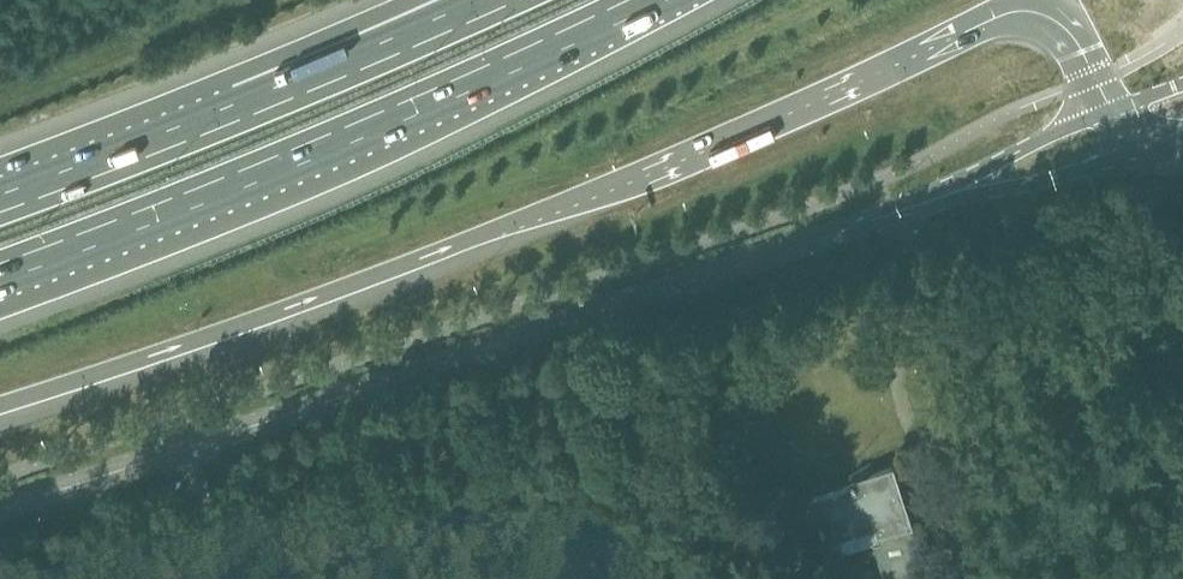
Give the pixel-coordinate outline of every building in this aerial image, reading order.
[(826,536),(833,557),(879,541),(892,578),(928,578),(892,466),(850,480),(852,484),(813,497),(826,536)]
